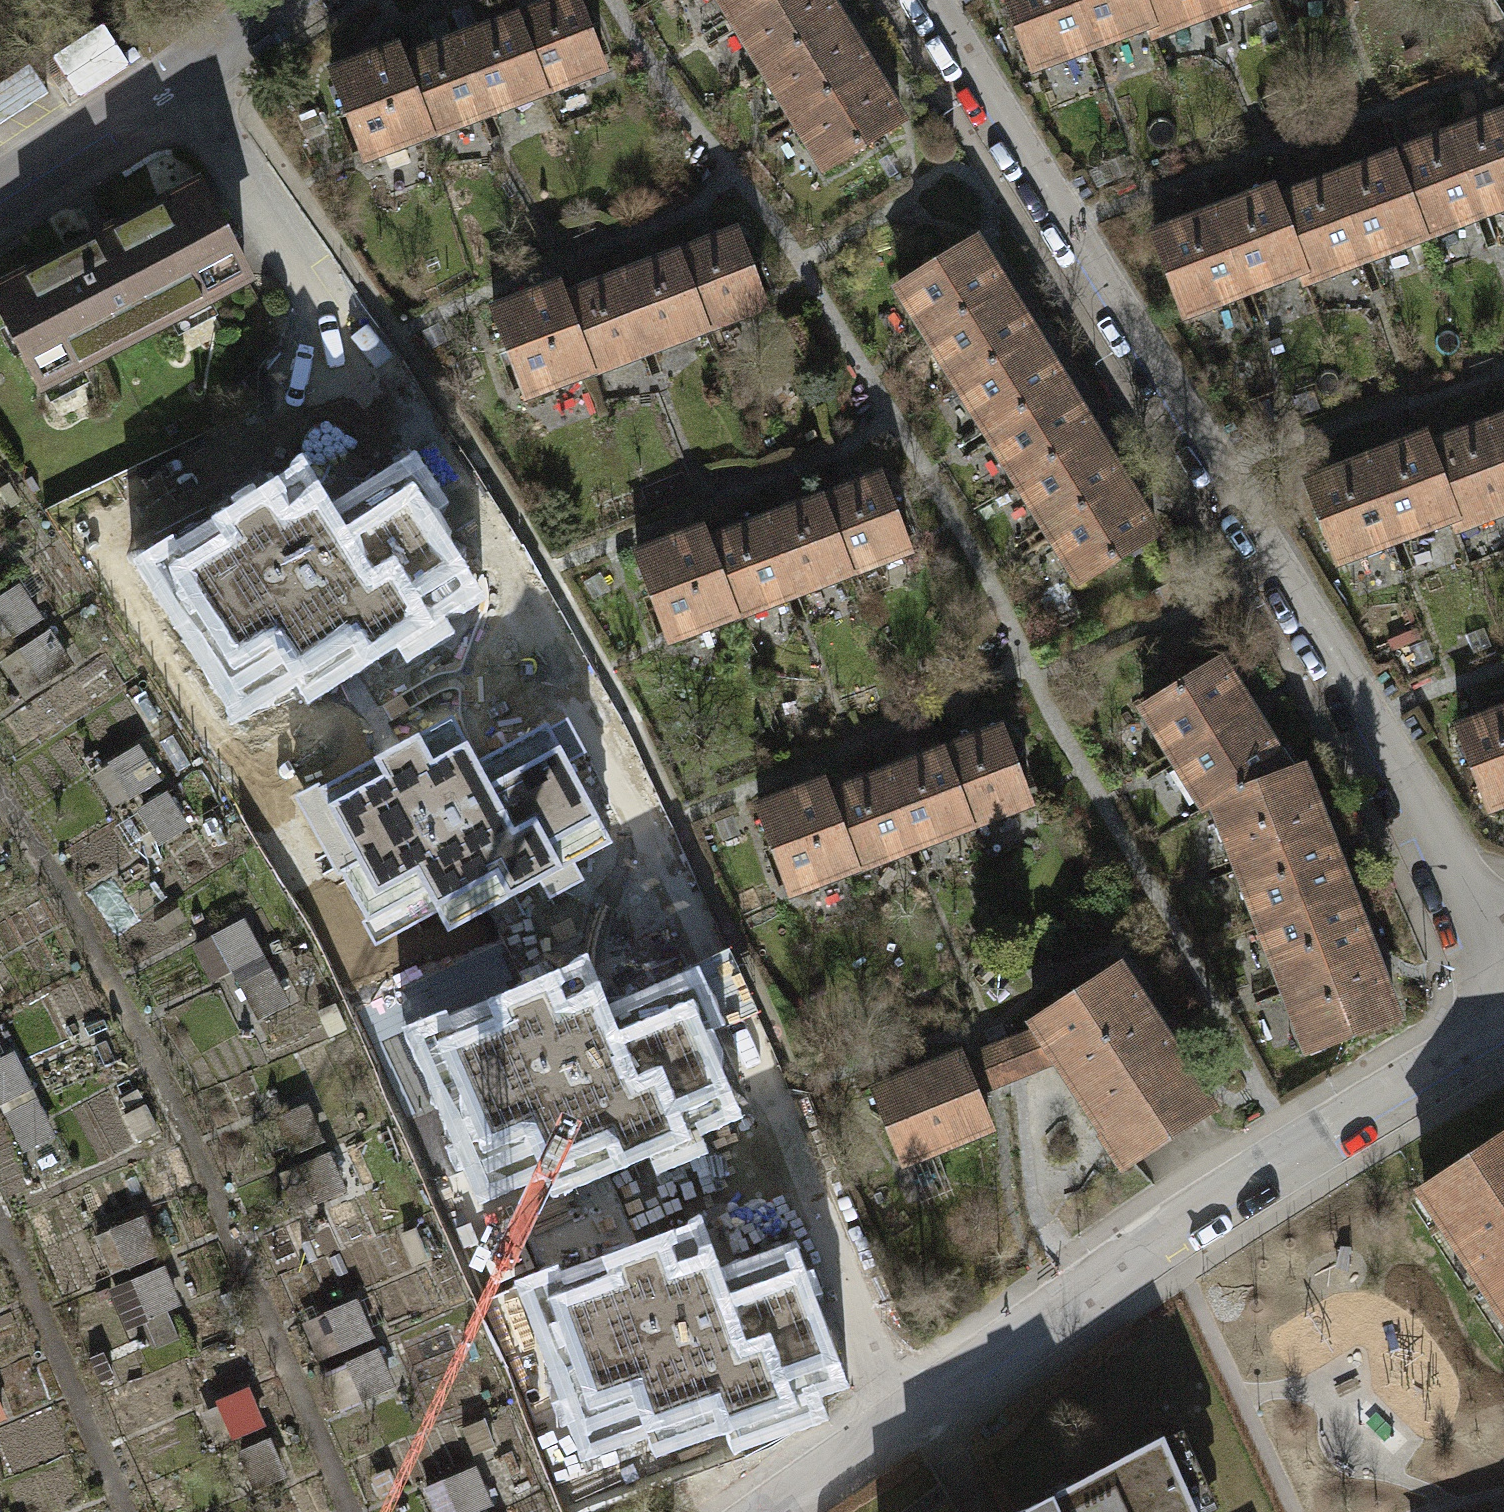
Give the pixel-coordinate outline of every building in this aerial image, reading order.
[(537,88),(594,66),(569,0),(561,0),(511,19),(537,88)] [(729,20),(762,0),(717,0),(729,20)] [(758,67),(832,22),(819,0),(762,0),(729,20),(758,67)] [(1087,43),(1071,0),(1005,0),(1029,65),(1087,43)] [(1087,43),(1147,21),(1139,0),(1071,0),(1087,43)] [(1210,8),(1207,0),(1139,0),(1147,21),(1150,30),(1210,8)] [(1210,8),(1231,0),(1207,0),(1210,8)] [(453,40),(479,109),(537,88),(511,19),(453,40)] [(758,67),(788,116),(862,71),(832,22),(758,67)] [(394,62),(420,131),(479,109),(453,40),(394,62)] [(420,131),(394,62),(389,49),(323,74),(354,156),(420,131)] [(892,119),(862,71),(788,116),(818,165),(892,119)] [(1449,132),(1478,210),(1503,201),(1503,112),(1449,132)] [(1420,231),(1478,210),(1449,132),(1389,154),(1420,231)] [(1389,154),(1329,177),(1360,255),(1420,231),(1389,154)] [(1304,277),(1360,255),(1329,177),(1273,199),(1300,267),(1304,277)] [(40,381),(244,273),(198,186),(0,290),(0,305),(40,381)] [(1272,188),(1209,211),(1241,291),(1300,267),(1273,199),(1272,188)] [(1184,310),(1241,291),(1209,211),(1154,232),(1184,310)] [(671,253),(697,322),(754,301),(728,232),(671,253)] [(897,285),(929,335),(1002,288),(970,238),(897,285)] [(613,275),(639,344),(697,322),(671,253),(613,275)] [(554,297),(580,366),(639,344),(613,275),(554,297)] [(580,366),(554,297),(550,284),(483,309),(514,390),(580,366)] [(1032,334),(1002,288),(929,335),(960,381),(1032,334)] [(1064,386),(1032,334),(960,381),(991,433),(1064,386)] [(991,433),(1019,482),(1095,436),(1064,386),(991,433)] [(1484,427),(1503,480),(1503,419),(1484,427)] [(1503,509),(1503,480),(1484,427),(1426,448),(1452,515),(1456,527),(1503,509)] [(1019,482),(1051,531),(1122,483),(1095,436),(1019,482)] [(1422,437),(1366,458),(1396,536),(1452,515),(1426,448),(1422,437)] [(1335,559),(1396,536),(1366,458),(1305,481),(1335,559)] [(313,473),(168,568),(236,671),(273,646),(309,701),(481,589),(413,485),(348,527),(313,473)] [(817,499),(843,568),(900,547),(874,478),(817,499)] [(1156,537),(1122,483),(1051,531),(1080,583),(1156,537)] [(760,521),(785,590),(843,568),(817,499),(760,521)] [(701,543),(727,612),(785,590),(760,521),(701,543)] [(727,612),(701,543),(696,530),(630,555),(660,637),(727,612)] [(46,633),(2,666),(26,697),(70,665),(46,633)] [(1173,754),(1249,708),(1220,660),(1144,706),(1173,754)] [(1249,708),(1173,754),(1201,805),(1214,798),(1290,769),(1249,708)] [(1503,801),(1503,709),(1453,728),(1484,808),(1503,801)] [(471,728),(319,810),(367,900),(417,873),(448,930),(619,838),(566,741),(498,777),(471,728)] [(937,751),(963,820),(1020,798),(994,729),(937,751)] [(140,744),(95,777),(119,809),(163,776),(140,744)] [(879,772),(905,841),(963,820),(937,751),(879,772)] [(1238,860),(1321,829),(1298,766),(1290,769),(1214,798),(1238,860)] [(821,794),(846,863),(905,841),(879,772),(821,794)] [(846,863),(821,794),(816,782),(750,806),(780,888),(846,863)] [(1321,829),(1238,860),(1261,923),(1345,892),(1321,829)] [(1286,983),(1368,953),(1345,892),(1261,923),(1286,983)] [(250,921),(200,945),(217,981),(267,957),(250,921)] [(1368,953),(1286,983),(1308,1049),(1392,1018),(1368,953)] [(591,958),(431,1024),(492,1171),(545,1149),(562,1190),(740,1116),(691,998),(620,1027),(591,958)] [(269,959),(237,976),(262,1023),(293,1006),(269,959)] [(1049,1055),(1120,1162),(1202,1108),(1108,966),(1025,1021),(1031,1029),(1049,1055)] [(982,1050),(959,1059),(972,1091),(1019,1069),(1049,1055),(1031,1029),(982,1050)] [(899,1161),(987,1125),(972,1091),(959,1059),(957,1053),(869,1089),(899,1161)] [(0,1066),(0,1109),(30,1096),(15,1060),(0,1066)] [(1417,1188),(1503,1318),(1503,1129),(1417,1188)] [(142,1217),(111,1229),(125,1268),(156,1256),(142,1217)] [(705,1219),(542,1278),(597,1427),(650,1408),(665,1449),(847,1383),(803,1263),(730,1289),(705,1219)] [(167,1267),(108,1294),(129,1337),(187,1310),(167,1267)] [(356,1305),(305,1326),(320,1362),(371,1341),(356,1305)] [(248,1386),(217,1398),(231,1436),(262,1425),(248,1386)] [(1174,1440),(1014,1511),(1206,1511),(1174,1440)] [(270,1443),(239,1454),(253,1493),(284,1482),(270,1443)] [(422,1493),(430,1511),(479,1511),(488,1508),(473,1472),(422,1493)]
